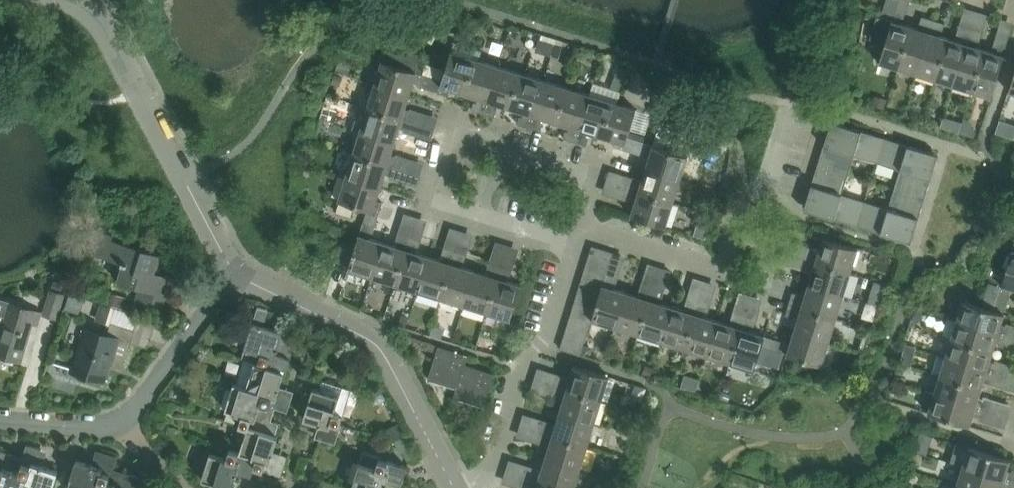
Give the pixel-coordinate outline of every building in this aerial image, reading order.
[(899,68),(912,27),(902,24),(904,19),(910,0),(899,0),(893,20),(877,15),(870,38),(885,43),(879,62),(881,63),(881,62),(899,68)] [(917,74),(934,20),(922,16),(920,24),(923,25),(921,30),(912,27),(899,68),(917,74)] [(935,79),(948,38),(939,35),(940,30),(943,31),(945,23),(934,20),(917,74),(935,79)] [(954,85),(971,31),(959,28),(957,35),(959,36),(958,41),(948,38),(935,79),(954,85)] [(972,91),(985,50),(975,47),(977,42),(979,42),(982,35),(971,31),(954,85),(972,91)] [(991,97),(1004,55),(1008,43),(996,39),(993,47),(996,48),(994,53),(985,50),(972,91),(990,96),(990,97),(991,97)] [(425,88),(429,76),(417,72),(418,54),(409,51),(407,56),(386,49),(382,62),(375,85),(409,95),(413,82),(418,84),(418,85),(425,88)] [(473,79),(479,60),(452,52),(453,52),(451,52),(442,80),(429,76),(425,88),(449,95),(449,94),(450,89),(460,92),(465,77),(473,79)] [(484,113),(498,66),(479,60),(473,79),(465,77),(460,92),(479,98),(477,103),(474,102),(472,110),(484,113)] [(519,93),(525,75),(498,66),(484,113),(495,117),(497,109),(494,108),(496,103),(506,106),(511,90),(519,93)] [(529,127),(544,81),(525,75),(519,93),(511,90),(506,106),(524,112),(523,117),(520,116),(518,124),(529,127)] [(566,106),(571,89),(544,81),(529,127),(541,131),(543,123),(540,123),(542,118),(552,121),(557,104),(566,106)] [(405,109),(409,95),(375,85),(368,108),(415,122),(418,111),(411,109),(410,110),(405,109)] [(575,142),(590,95),(571,89),(566,106),(557,104),(552,121),(570,126),(569,131),(566,130),(564,138),(575,142)] [(612,121),(617,103),(590,95),(575,142),(587,145),(589,138),(586,137),(588,132),(598,135),(603,118),(612,121)] [(628,137),(637,109),(635,109),(617,103),(612,121),(603,118),(598,135),(616,140),(615,146),(614,146),(640,154),(644,142),(628,137)] [(395,141),(399,128),(404,129),(404,132),(411,134),(415,122),(368,108),(361,131),(395,141)] [(871,182),(885,138),(832,121),(827,137),(818,165),(871,182)] [(391,155),(395,141),(361,131),(354,154),(401,168),(404,157),(397,154),(396,156),(391,155)] [(925,199),(934,170),(939,155),(885,138),(871,182),(925,199)] [(680,180),(688,157),(688,156),(654,145),(653,145),(644,142),(640,154),(644,156),(645,154),(650,155),(646,169),(680,180)] [(397,180),(401,168),(354,154),(347,177),(381,187),(385,174),(390,175),(389,177),(397,180)] [(858,226),(871,182),(818,165),(804,209),(858,226)] [(673,203),(680,180),(646,169),(642,182),(637,181),(637,179),(630,177),(626,188),(673,203)] [(377,201),(381,187),(347,177),(340,199),(339,199),(339,200),(340,201),(336,212),(352,217),(355,205),(368,209),(364,223),(375,226),(383,202),(382,202),(377,201)] [(916,227),(925,199),(871,182),(858,226),(911,242),(916,227)] [(666,226),(673,203),(626,188),(623,200),(630,202),(631,200),(636,201),(632,215),(632,214),(631,216),(666,227),(666,226)] [(372,277),(383,243),(370,238),(371,233),(373,234),(375,226),(364,223),(360,235),(359,235),(348,269),(350,270),(372,277)] [(172,277),(156,272),(161,255),(113,240),(114,235),(94,229),(89,248),(107,253),(105,258),(123,264),(117,281),(139,288),(135,301),(162,310),(172,277)] [(395,284),(410,237),(398,233),(396,241),(398,242),(396,247),(383,243),(372,277),(395,284)] [(418,291),(429,257),(415,253),(417,247),(419,248),(421,240),(410,237),(395,284),(418,291)] [(850,272),(857,250),(858,250),(858,249),(823,238),(823,239),(819,252),(814,251),(815,249),(807,246),(804,258),(850,272)] [(609,264),(613,252),(592,246),(589,257),(609,264)] [(441,298),(456,251),(444,248),(442,255),(444,256),(442,261),(429,257),(418,291),(441,298)] [(1013,251),(1013,250),(1012,250),(1002,285),(994,310),(1003,314),(1010,293),(1011,288),(1013,288),(1013,251)] [(464,305),(475,271),(461,267),(463,262),(465,262),(467,255),(456,251),(441,298),(464,305)] [(606,275),(606,273),(609,264),(589,257),(585,269),(606,275)] [(843,295),(850,272),(804,258),(800,269),(808,272),(808,270),(813,271),(809,285),(843,295)] [(487,312),(502,265),(490,262),(488,269),(490,270),(488,275),(475,271),(464,305),(487,312)] [(511,320),(521,285),(520,285),(507,281),(509,276),(510,276),(513,269),(502,265),(487,312),(510,319),(511,320)] [(602,287),(606,275),(585,269),(582,280),(602,287)] [(616,327),(626,293),(613,289),(615,283),(617,284),(619,276),(606,273),(606,275),(602,287),(599,298),(595,310),(592,320),(593,320),(616,327)] [(599,298),(602,287),(582,280),(578,292),(599,298)] [(639,334),(653,287),(642,284),(639,291),(641,292),(640,297),(626,293),(616,327),(639,334)] [(836,318),(843,295),(809,285),(805,298),(800,297),(800,295),(793,292),(789,304),(836,318)] [(662,341),(672,307),(659,303),(661,298),(662,298),(665,291),(653,287),(639,334),(662,341)] [(57,319),(64,295),(51,291),(44,315),(57,319)] [(595,310),(599,298),(578,292),(575,303),(595,310)] [(685,348),(699,302),(688,298),(685,305),(687,306),(686,311),(672,307),(662,341),(685,348)] [(1004,315),(1005,314),(1003,314),(994,310),(963,301),(963,302),(957,320),(1011,337),(1013,328),(1013,325),(1007,323),(1006,326),(1001,324),(1004,315)] [(30,323),(36,325),(40,313),(6,302),(2,314),(7,315),(0,336),(0,355),(18,361),(30,323)] [(708,355),(718,321),(705,317),(706,312),(708,313),(711,305),(699,302),(685,348),(708,355)] [(592,321),(592,320),(595,310),(575,303),(571,314),(592,321)] [(113,323),(117,310),(99,304),(94,321),(112,327),(113,323)] [(829,341),(836,318),(789,304),(786,315),(793,318),(794,316),(799,317),(795,331),(829,341)] [(730,362),(745,316),(734,312),(731,320),(733,320),(732,325),(718,321),(708,355),(730,362)] [(588,333),(592,321),(571,314),(568,326),(588,333)] [(754,370),(762,346),(765,336),(764,335),(751,331),(752,326),(754,327),(757,319),(745,316),(730,362),(753,370),(754,370)] [(1011,337),(957,320),(952,338),(993,351),(996,342),(1001,343),(1000,346),(1007,348),(1011,337)] [(125,363),(135,330),(113,323),(109,338),(86,331),(74,370),(104,379),(112,359),(125,363)] [(282,337),(283,332),(253,323),(245,349),(261,354),(259,363),(258,364),(285,372),(286,373),(291,358),(286,357),(291,340),(282,337)] [(585,344),(588,333),(568,326),(564,337),(585,344)] [(822,364),(829,341),(795,331),(791,344),(765,336),(762,346),(787,354),(822,365),(822,364)] [(581,355),(585,344),(564,337),(560,349),(581,355)] [(990,361),(993,351),(952,338),(946,357),(1000,374),(1003,362),(996,360),(995,362),(990,361)] [(459,386),(466,365),(468,356),(439,346),(428,379),(445,385),(446,382),(458,386),(459,386)] [(899,363),(911,366),(913,359),(901,356),(899,363)] [(1000,374),(946,357),(940,375),(981,388),(984,378),(989,380),(988,383),(996,385),(1000,374)] [(278,393),(285,372),(258,364),(259,363),(255,362),(247,387),(265,393),(261,403),(269,405),(269,406),(288,412),(293,397),(278,393)] [(484,407),(494,374),(466,365),(459,386),(458,386),(454,398),(471,403),(471,401),(484,404),(483,406),(484,407)] [(601,400),(608,378),(609,378),(609,376),(574,365),(574,367),(570,380),(565,378),(566,377),(558,374),(555,386),(601,400)] [(978,398),(981,388),(940,375),(934,394),(988,410),(992,399),(984,396),(983,399),(978,398)] [(322,381),(319,390),(313,388),(304,418),(325,425),(321,440),(336,444),(342,425),(341,424),(351,389),(322,381)] [(258,414),(261,403),(265,393),(247,387),(234,383),(226,410),(243,415),(240,425),(248,427),(276,436),(276,435),(279,424),(271,421),(272,419),(258,414)] [(594,423),(601,400),(555,386),(551,397),(559,399),(559,397),(564,399),(560,413),(594,423)] [(985,422),(988,410),(934,394),(929,412),(929,411),(928,413),(970,426),(970,425),(970,424),(973,415),(978,417),(977,419),(985,422)] [(587,446),(594,423),(560,413),(556,426),(551,424),(552,422),(544,420),(541,432),(587,446)] [(272,457),(279,436),(276,435),(276,436),(248,427),(241,452),(258,457),(255,467),(263,469),(262,471),(282,477),(286,462),(272,457)] [(580,469),(587,446),(541,432),(537,443),(545,445),(545,443),(550,445),(546,458),(580,469)] [(59,471),(38,464),(42,449),(27,445),(21,464),(22,465),(20,472),(30,475),(26,487),(53,487),(59,471)] [(1010,461),(1010,460),(969,447),(968,448),(969,448),(963,466),(1013,482),(1013,469),(1012,472),(1007,470),(1010,461)] [(239,468),(254,472),(255,467),(258,457),(241,452),(230,449),(227,459),(210,453),(202,480),(218,485),(217,487),(233,487),(239,468)] [(30,475),(20,472),(8,469),(13,454),(0,450),(0,480),(1,480),(0,482),(0,487),(26,487),(30,475)] [(352,487),(385,487),(389,477),(403,482),(408,467),(388,461),(388,462),(380,460),(381,457),(363,451),(352,487)] [(110,475),(112,476),(118,456),(103,452),(98,466),(77,460),(68,487),(96,487),(98,480),(108,483),(110,475)] [(580,469),(546,458),(542,472),(537,470),(537,468),(530,466),(526,477),(560,487),(574,487),(580,469)] [(963,466),(957,484),(969,487),(1001,487),(1002,487),(1004,487),(1013,487),(1013,482),(963,466)] [(139,477),(124,472),(120,487),(108,483),(98,480),(96,487),(136,487),(139,477)] [(526,477),(523,487),(560,487),(526,477)]
